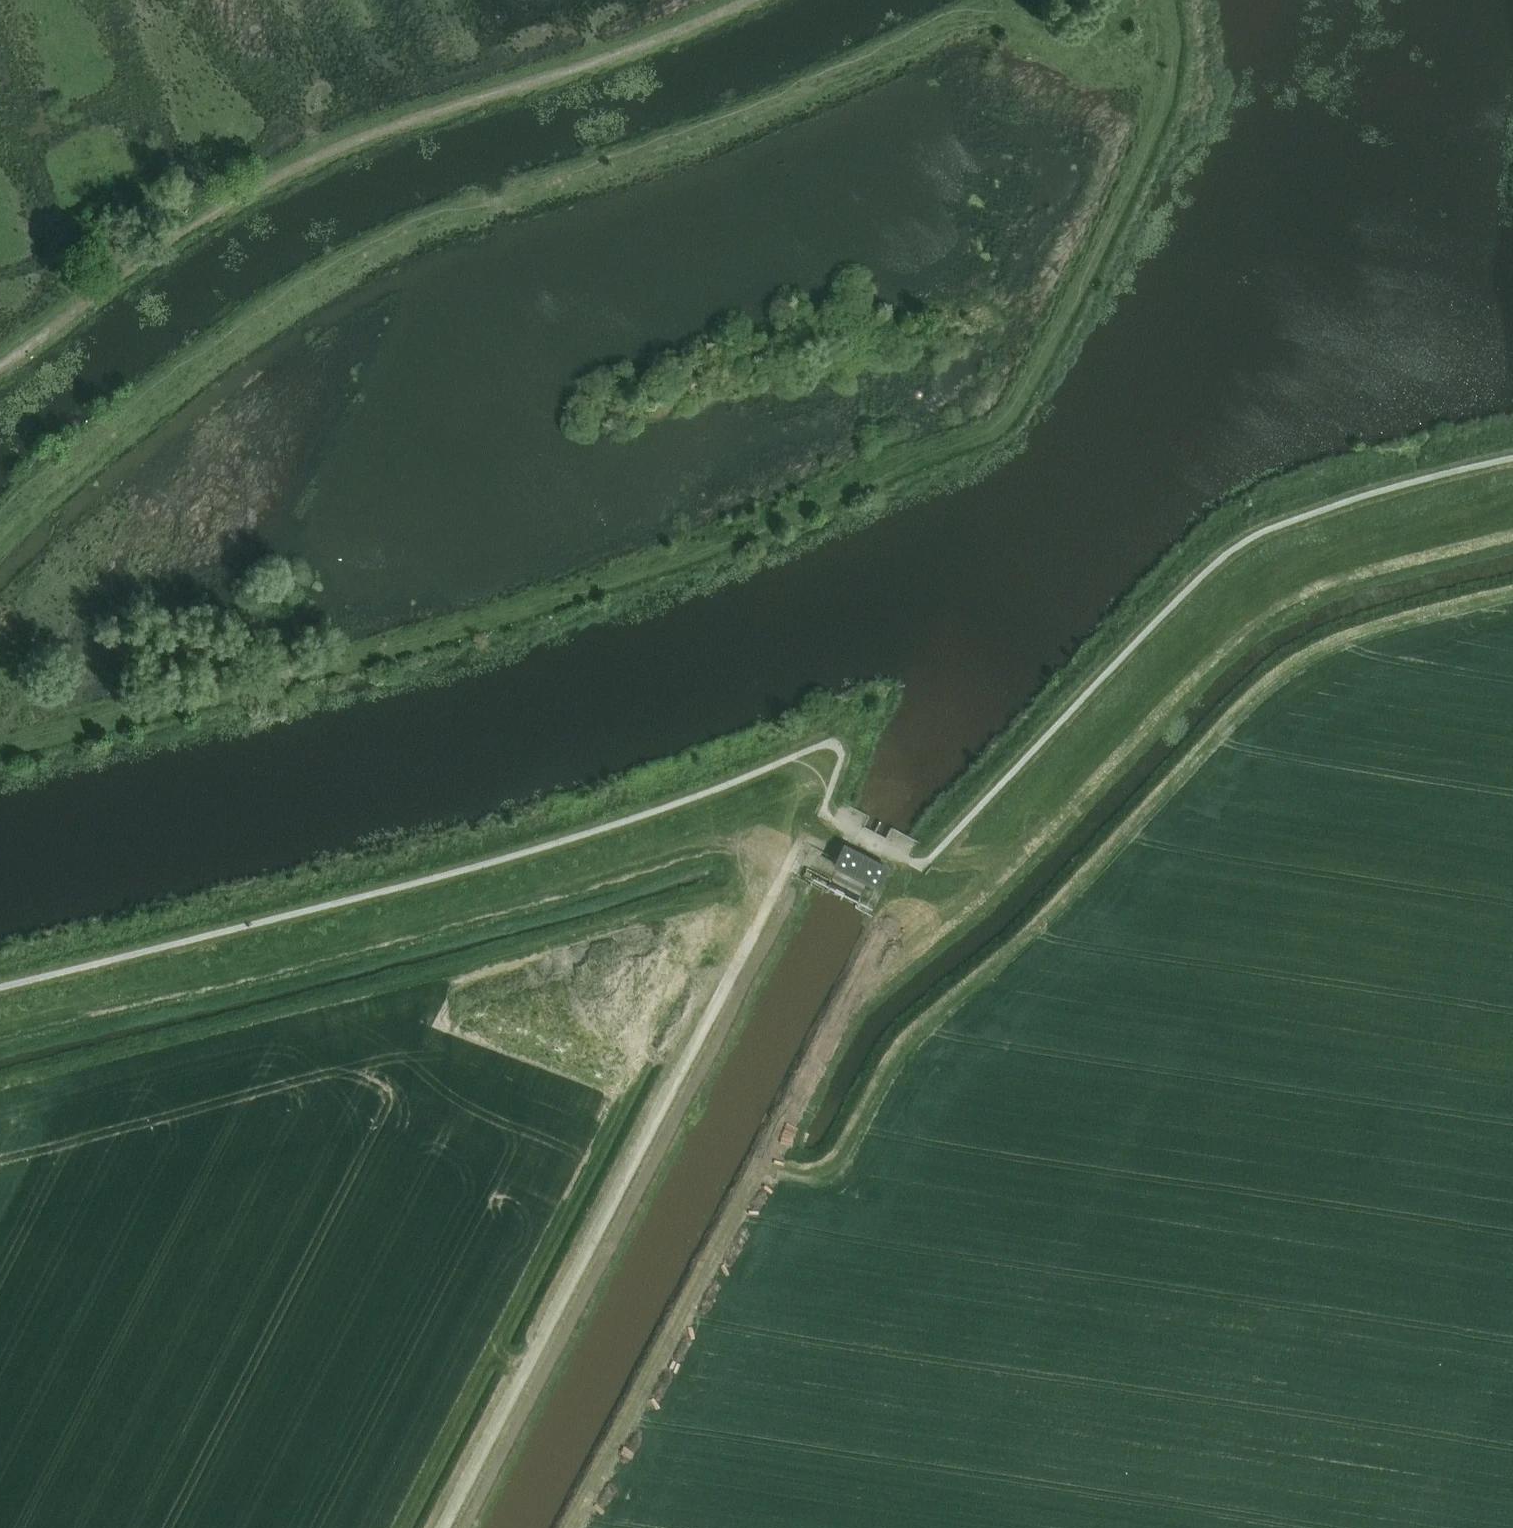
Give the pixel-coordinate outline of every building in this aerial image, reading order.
[(887,869),(844,847),(842,851),(835,864),(855,875),(878,886),(887,869)]
